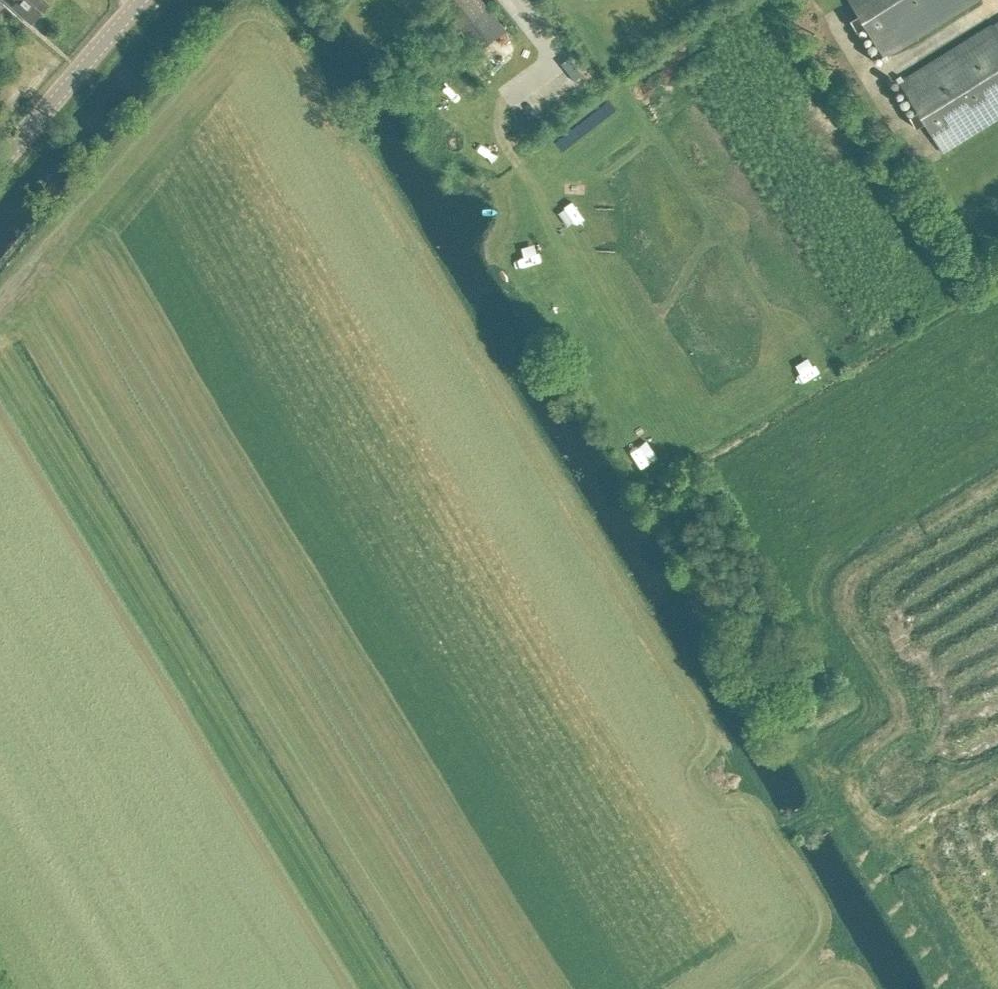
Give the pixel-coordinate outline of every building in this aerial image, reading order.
[(47,4),(43,0),(3,0),(5,2),(30,24),(47,4)] [(506,30),(481,0),(430,0),(457,33),(476,55),(506,30)] [(975,0),(849,0),(884,56),(975,0)] [(918,112),(943,151),(997,117),(997,23),(900,83),(918,112)]
